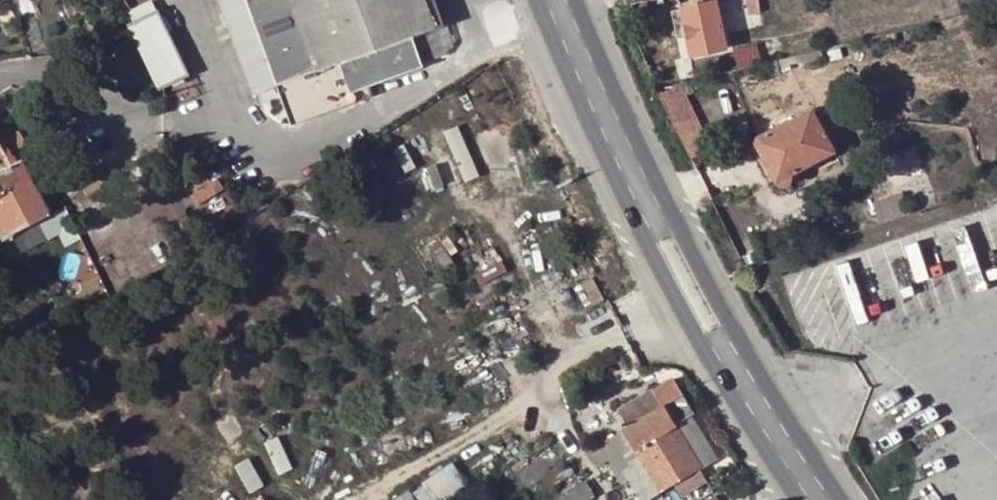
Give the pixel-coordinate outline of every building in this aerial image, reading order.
[(254,95),(277,87),(292,126),(358,102),(354,92),(371,86),(422,67),(411,38),(438,28),(427,0),(219,0),(254,95)] [(438,28),(447,25),(438,0),(427,0),(438,28)] [(682,11),(692,51),(692,54),(725,46),(719,19),(725,18),(723,11),(725,10),(723,0),(717,0),(681,8),(682,11)] [(142,18),(137,8),(127,14),(131,23),(128,25),(161,90),(190,76),(157,11),(142,18)] [(679,54),(692,51),(682,11),(670,13),(679,54)] [(801,55),(803,63),(806,63),(823,59),(821,51),(801,55)] [(674,60),(679,80),(694,77),(690,57),(674,60)] [(788,59),(764,64),(767,79),(780,76),(780,73),(791,70),(788,59)] [(690,157),(710,149),(686,83),(666,90),(690,157)] [(371,86),(354,92),(358,102),(359,103),(375,97),(371,86)] [(822,128),(812,109),(757,137),(756,143),(777,183),(785,185),(782,178),(834,151),(833,149),(838,146),(836,143),(841,140),(832,123),(822,128)] [(7,153),(26,142),(20,131),(0,142),(0,159),(3,157),(8,154),(7,153)] [(23,159),(17,162),(8,167),(0,171),(0,205),(15,233),(52,214),(23,159)] [(119,239),(91,253),(108,286),(135,273),(119,239)] [(693,417),(699,414),(679,380),(658,392),(667,406),(631,427),(591,451),(600,467),(611,461),(620,476),(627,472),(630,477),(625,480),(627,484),(633,480),(644,499),(650,499),(677,485),(703,469),(704,468),(679,426),(693,417)] [(631,427),(667,406),(658,392),(657,389),(621,410),(631,427)] [(718,460),(693,417),(679,426),(704,468),(718,460)] [(425,499),(446,499),(468,488),(455,464),(417,485),(425,499)] [(684,497),(710,481),(703,469),(677,485),(684,497)] [(587,484),(561,499),(590,499),(594,497),(587,484)] [(417,491),(397,499),(421,499),(417,491)]
